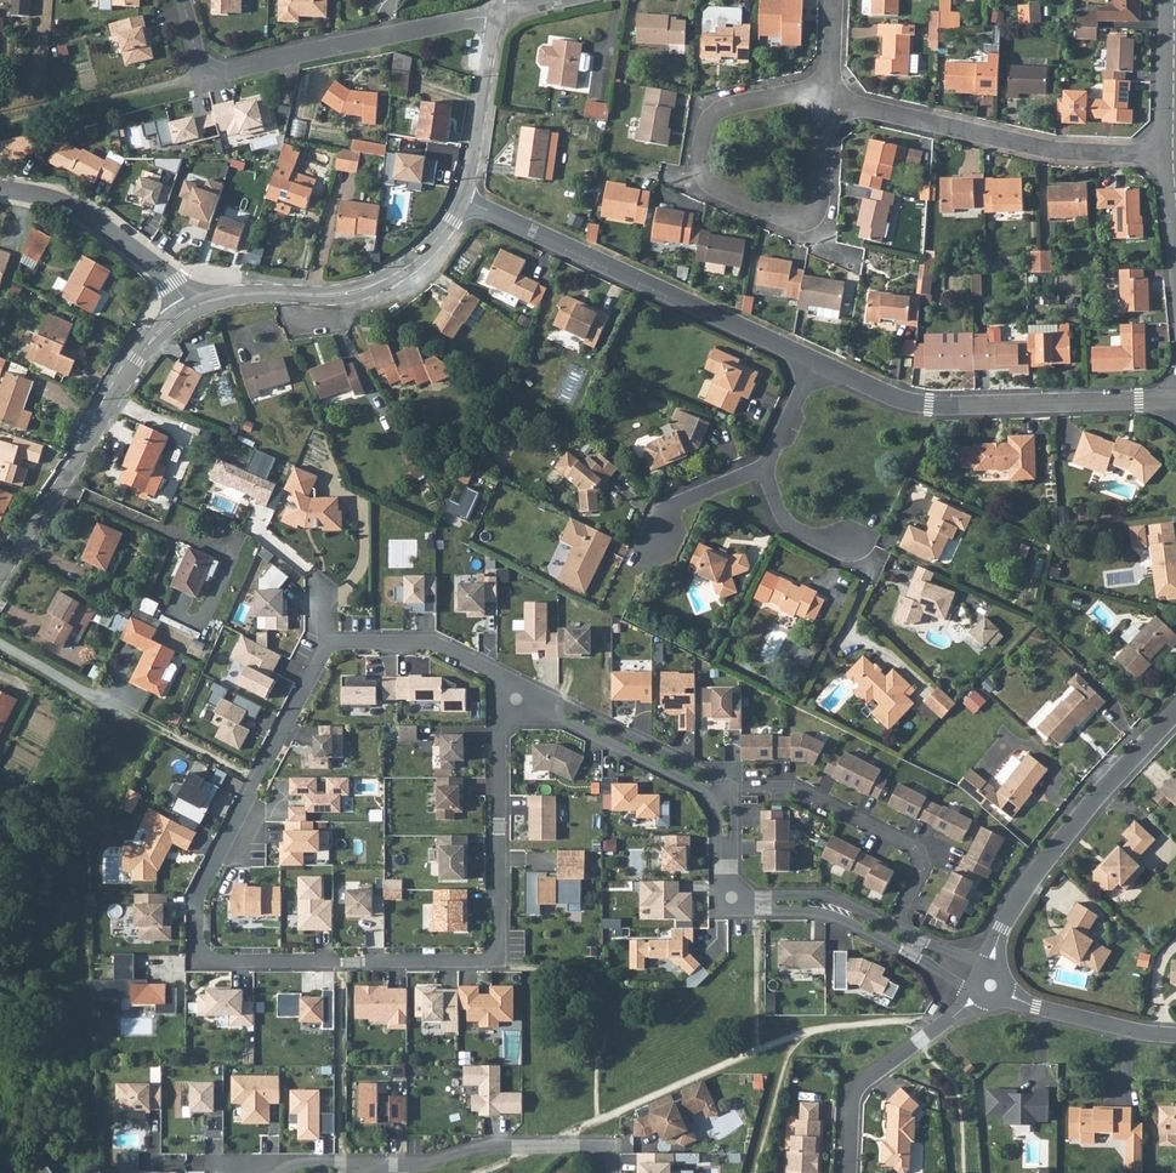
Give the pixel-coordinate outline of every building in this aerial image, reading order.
[(29,15),(29,0),(11,0),(10,14),(29,15)] [(215,15),(231,15),(231,13),(244,13),(244,0),(215,0),(215,15)] [(299,15),(300,11),(305,11),(308,15),(328,16),(328,0),(281,0),(281,21),(299,21),(299,15)] [(759,35),(782,36),(782,46),(802,47),(803,0),(761,0),(759,35)] [(870,14),(896,15),(897,0),(871,0),(870,14)] [(940,11),(939,27),(939,31),(949,30),(950,13),(950,12),(950,0),(940,0),(940,11)] [(1030,5),(1030,24),(1041,24),(1040,0),(1029,0),(1030,5)] [(1115,18),(1138,17),(1138,0),(1115,0),(1115,18)] [(1030,5),(1019,6),(1019,24),(1030,24),(1030,5)] [(749,63),(750,28),(742,27),(743,11),(710,9),(704,14),(702,59),(717,60),(717,57),(738,58),(738,63),(749,63)] [(1099,10),(1075,10),(1076,26),(1100,26),(1099,10)] [(930,11),(929,26),(939,27),(940,11),(930,11)] [(639,15),(638,44),(686,45),(687,21),(670,20),(670,16),(639,15)] [(127,65),(155,58),(151,45),(148,46),(144,28),(147,27),(144,16),(119,22),(110,24),(113,35),(119,34),(127,65)] [(915,25),(878,24),(878,30),(877,35),(883,35),(882,59),(876,59),(875,74),(907,76),(907,73),(916,73),(917,55),(908,54),(909,35),(914,36),(915,25)] [(929,26),(929,41),(938,42),(939,31),(939,27),(929,26)] [(1000,26),(993,26),(993,43),(982,43),(981,50),(986,54),(988,54),(988,64),(946,62),(945,88),(976,90),(975,93),(997,94),(999,53),(1000,26)] [(1104,68),(1104,78),(1106,79),(1126,79),(1127,69),(1134,69),(1134,38),(1109,37),(1109,68),(1104,68)] [(583,46),(556,42),(555,50),(546,49),(543,51),(541,64),(543,67),(552,68),(550,86),(577,91),(579,72),(590,74),(592,57),(582,56),(583,46)] [(393,52),(391,72),(408,73),(410,57),(393,52)] [(1009,62),(1008,94),(1018,94),(1018,89),(1046,90),(1046,64),(1009,62)] [(391,72),(389,95),(393,95),(406,96),(408,73),(391,72)] [(1126,79),(1106,79),(1106,99),(1087,98),(1087,95),(1066,94),(1066,99),(1058,99),(1057,120),(1069,120),(1069,121),(1087,121),(1087,117),(1107,117),(1115,117),(1115,122),(1134,122),(1134,109),(1128,109),(1129,90),(1131,90),(1131,79),(1126,79)] [(334,82),(321,102),(340,114),(362,116),(361,124),(374,125),(377,94),(348,91),(347,93),(343,91),(343,88),(334,82)] [(678,94),(649,89),(643,129),(639,129),(637,142),(670,147),(672,134),(668,134),(672,110),(676,110),(678,94)] [(238,103),(218,108),(219,116),(223,132),(231,130),(233,138),(245,135),(246,138),(271,131),(263,102),(239,108),(238,103)] [(423,103),(418,139),(447,142),(452,107),(423,103)] [(599,106),(597,121),(609,123),(611,107),(599,106)] [(223,132),(219,116),(175,126),(180,147),(224,137),(223,132)] [(516,176),(543,180),(551,132),(523,128),(516,176)] [(551,132),(543,180),(553,181),(559,133),(551,132)] [(40,150),(37,134),(0,141),(0,157),(40,150)] [(872,138),(864,172),(890,178),(896,157),(905,159),(908,147),(872,138)] [(350,152),(359,153),(363,154),(365,143),(352,141),(350,152)] [(59,142),(56,148),(64,153),(67,147),(59,142)] [(365,143),(363,154),(384,158),(384,154),(384,147),(365,143)] [(285,144),(282,158),(283,158),(282,160),(297,165),(302,150),(295,147),(287,145),(285,144)] [(64,153),(56,148),(47,164),(58,169),(64,168),(66,168),(76,151),(67,147),(64,153)] [(922,151),(908,147),(905,159),(904,161),(919,165),(922,151)] [(339,150),(333,170),(355,173),(359,156),(359,153),(350,152),(339,150)] [(76,151),(66,168),(74,172),(72,175),(92,185),(96,179),(110,187),(116,177),(120,168),(105,161),(103,163),(81,152),(80,153),(76,151)] [(423,157),(384,154),(384,158),(381,184),(393,185),(392,188),(419,191),(420,174),(433,175),(434,161),(423,160),(423,157)] [(282,160),(270,195),(280,199),(276,211),(283,213),(290,216),(294,205),(307,210),(308,207),(314,189),(317,180),(294,172),(297,165),(282,160)] [(152,161),(152,168),(173,176),(180,161),(152,161)] [(159,180),(143,173),(140,180),(137,179),(129,198),(142,203),(141,204),(151,208),(155,206),(157,200),(166,203),(171,189),(157,184),(159,180)] [(985,208),(985,179),(985,174),(965,174),(965,181),(955,181),(955,177),(942,178),(942,212),(956,212),(956,209),(985,208)] [(995,178),(985,179),(985,208),(986,212),(1024,211),(1023,180),(995,180),(995,178)] [(196,185),(183,180),(177,197),(186,200),(180,219),(187,221),(186,226),(203,232),(220,185),(205,180),(201,192),(195,190),(196,185)] [(1077,185),(1048,185),(1048,216),(1088,216),(1087,181),(1077,181),(1077,185)] [(602,218),(615,220),(615,216),(626,217),(636,219),(635,223),(645,225),(651,193),(640,191),(640,193),(626,191),(627,186),(608,183),(602,218)] [(863,195),(858,213),(863,214),(861,224),(858,235),(880,240),(889,202),(892,203),(895,191),(873,186),(870,197),(863,195)] [(1114,188),(1114,224),(1120,223),(1121,237),(1144,236),(1143,222),(1140,222),(1140,215),(1139,188),(1114,188)] [(314,189),(308,207),(317,209),(323,192),(314,189)] [(365,237),(371,239),(377,208),(338,202),(333,235),(345,237),(346,234),(365,237)] [(658,208),(652,241),(665,244),(666,240),(690,244),(695,214),(658,208)] [(219,221),(211,244),(244,255),(254,227),(242,223),(241,228),(219,221)] [(32,228),(23,254),(42,261),(51,234),(32,228)] [(699,239),(696,260),(740,268),(745,241),(711,234),(711,231),(701,229),(699,239)] [(0,286),(12,250),(0,246),(0,286)] [(519,277),(521,274),(527,261),(503,249),(487,283),(531,304),(532,303),(540,284),(541,284),(527,277),(526,280),(519,277)] [(1040,249),(1032,249),(1032,272),(1041,272),(1040,249)] [(1051,249),(1040,249),(1041,272),(1051,272),(1051,249)] [(81,257),(59,299),(91,316),(99,300),(96,298),(109,272),(81,257)] [(786,297),(799,299),(803,277),(804,272),(790,270),(791,263),(760,258),(756,285),(787,290),(786,297)] [(1144,270),(1120,270),(1121,280),(1121,284),(1122,313),(1149,312),(1148,279),(1144,279),(1144,270)] [(981,273),(972,274),(972,293),(981,293),(981,273)] [(923,275),(921,292),(931,293),(932,275),(923,275)] [(799,299),(797,309),(808,311),(809,306),(840,311),(843,287),(828,285),(829,281),(803,277),(799,299)] [(448,305),(445,310),(434,326),(455,340),(475,311),(482,300),(456,283),(450,292),(452,294),(446,304),(448,305)] [(540,284),(532,303),(541,307),(549,290),(549,289),(540,284)] [(897,323),(918,325),(921,295),(910,294),(871,290),(867,320),(882,321),(882,317),(898,319),(897,323)] [(561,312),(555,326),(587,340),(585,344),(596,349),(610,317),(599,312),(598,316),(579,308),(578,302),(567,298),(562,299),(559,307),(561,312)] [(475,326),(488,307),(482,302),(469,322),(475,326)] [(34,346),(27,362),(69,380),(76,364),(56,356),(59,347),(66,350),(75,329),(50,318),(37,348),(34,346)] [(1069,323),(1028,324),(1028,341),(1029,365),(1039,365),(1039,363),(1070,362),(1069,323)] [(1144,323),(1121,324),(1121,334),(1145,333),(1144,323)] [(986,335),(987,342),(987,368),(1009,367),(1009,371),(1029,371),(1029,365),(1028,341),(1000,342),(1000,329),(997,326),(989,327),(986,329),(986,335)] [(925,332),(925,342),(974,341),(974,335),(974,332),(925,332)] [(1122,347),(1091,348),(1092,371),(1146,370),(1145,333),(1121,334),(1122,347)] [(987,368),(987,342),(986,335),(974,335),(974,341),(974,368),(987,368)] [(974,341),(925,342),(926,366),(926,367),(962,367),(962,370),(974,370),(974,368),(974,341)] [(926,366),(925,342),(916,342),(916,346),(915,356),(914,366),(926,366)] [(390,345),(370,347),(372,353),(378,367),(383,377),(389,374),(393,385),(405,381),(407,385),(418,380),(421,386),(434,381),(436,386),(454,378),(449,366),(439,359),(427,364),(419,345),(406,351),(408,355),(396,360),(390,345)] [(902,347),(901,354),(915,356),(916,346),(906,345),(902,347)] [(720,375),(716,385),(719,386),(715,397),(723,401),(720,407),(736,415),(745,398),(752,401),(759,385),(756,384),(761,373),(748,367),(745,373),(739,370),(741,364),(743,361),(717,349),(708,369),(720,375)] [(372,353),(363,358),(370,372),(378,367),(372,353)] [(251,365),(241,368),(251,399),(260,396),(259,391),(290,383),(283,359),(252,368),(251,365)] [(329,369),(314,374),(322,399),(355,389),(358,397),(366,395),(357,366),(348,368),(345,360),(327,366),(329,369)] [(161,399),(175,406),(178,400),(187,405),(202,377),(178,364),(163,392),(164,392),(161,399)] [(748,367),(741,364),(739,370),(745,373),(748,367)] [(0,392),(0,426),(16,431),(17,429),(25,432),(31,414),(23,412),(32,383),(5,375),(0,392)] [(716,385),(708,402),(720,407),(723,401),(715,397),(719,386),(716,385)] [(178,400),(175,406),(184,411),(187,405),(178,400)] [(654,472),(670,464),(669,461),(676,458),(678,461),(688,457),(687,454),(700,448),(712,424),(692,415),(679,408),(674,420),(679,432),(678,432),(649,445),(646,453),(654,472)] [(142,427),(125,467),(153,478),(170,439),(142,427)] [(1086,429),(1077,456),(1087,459),(1085,464),(1097,468),(1100,459),(1111,463),(1112,460),(1130,467),(1146,483),(1164,464),(1151,452),(1152,451),(1143,443),(1132,439),(1131,442),(1119,438),(1118,442),(1104,437),(1104,435),(1086,429)] [(997,446),(997,442),(978,443),(978,445),(968,445),(965,448),(966,462),(969,465),(978,465),(978,468),(1013,467),(1013,478),(1038,477),(1037,434),(1012,434),(1012,442),(1004,443),(1004,446),(997,446)] [(5,472),(2,483),(25,488),(29,470),(15,467),(18,458),(40,464),(44,446),(15,439),(13,447),(0,444),(0,471),(5,472)] [(276,460),(252,449),(241,472),(217,461),(209,479),(226,487),(227,484),(256,497),(252,504),(264,509),(275,486),(266,482),(276,460)] [(602,514),(601,495),(600,488),(604,487),(607,484),(609,486),(621,470),(603,455),(597,464),(591,460),(585,467),(582,465),(569,482),(585,494),(583,496),(584,515),(602,514)] [(1077,456),(1075,461),(1085,464),(1087,459),(1077,456)] [(1100,459),(1097,468),(1108,473),(1111,463),(1100,459)] [(466,466),(460,480),(468,484),(475,471),(466,466)] [(315,477),(294,468),(284,490),(295,494),(283,522),(297,528),(300,522),(313,528),(323,528),(326,532),(338,532),(341,529),(341,517),(338,514),(338,502),(316,502),(316,491),(310,488),(315,477)] [(600,488),(601,495),(605,491),(609,486),(607,484),(604,487),(600,488)] [(12,498),(0,492),(0,525),(12,498)] [(933,533),(931,532),(913,524),(903,546),(937,560),(941,559),(951,536),(955,537),(960,525),(958,524),(964,510),(938,498),(931,513),(934,514),(930,523),(933,528),(935,529),(933,533)] [(964,510),(958,524),(960,525),(968,528),(974,515),(964,510)] [(576,519),(564,542),(576,548),(583,536),(589,525),(576,519)] [(1134,547),(1149,545),(1149,544),(1153,543),(1157,583),(1158,583),(1159,594),(1169,593),(1170,596),(1175,596),(1175,540),(1154,543),(1153,534),(1175,531),(1175,520),(1151,523),(1152,533),(1148,534),(1147,524),(1132,526),(1134,547)] [(96,524),(81,560),(106,570),(121,534),(96,524)] [(583,536),(576,548),(579,549),(563,581),(590,594),(604,564),(616,539),(589,525),(583,536)] [(1154,543),(1175,540),(1175,532),(1175,531),(1153,534),(1154,543)] [(722,556),(722,552),(703,544),(691,567),(699,571),(698,574),(720,584),(726,601),(741,595),(734,579),(753,572),(756,566),(750,551),(733,558),(732,560),(722,556)] [(190,548),(187,553),(210,563),(213,558),(190,548)] [(733,558),(722,552),(722,556),(732,560),(733,558)] [(179,572),(174,586),(196,595),(210,563),(187,553),(179,572)] [(270,566),(259,579),(255,579),(255,592),(250,592),(250,623),(262,623),(262,633),(287,633),(287,617),(284,617),(284,602),(279,598),(279,593),(274,593),(286,578),(270,566)] [(922,566),(917,577),(932,582),(936,572),(922,566)] [(784,578),(772,572),(759,598),(769,603),(774,601),(784,606),(788,613),(798,618),(801,611),(819,620),(828,600),(820,596),(822,592),(812,588),(810,591),(804,588),(796,584),(797,582),(784,577),(784,578)] [(499,580),(499,578),(487,579),(487,575),(480,575),(480,585),(463,585),(463,594),(458,594),(458,611),(471,611),(471,616),(487,616),(487,601),(499,601),(499,597),(499,580)] [(915,598),(910,596),(906,595),(898,616),(900,621),(908,623),(912,622),(918,624),(924,621),(927,612),(948,619),(958,591),(932,582),(917,577),(913,588),(918,589),(915,598)] [(432,578),(400,578),(400,607),(422,607),(422,597),(432,597),(432,578)] [(63,648),(68,639),(74,628),(83,633),(95,613),(60,593),(49,614),(51,615),(39,635),(63,648)] [(545,605),(525,604),(524,633),(515,633),(515,654),(536,655),(536,652),(544,652),(544,658),(555,658),(555,635),(544,635),(545,605)] [(102,622),(117,631),(126,617),(111,608),(102,622)] [(1118,657),(1140,677),(1153,662),(1149,658),(1152,655),(1156,655),(1168,641),(1173,645),(1175,642),(1175,630),(1157,614),(1118,657)] [(989,615),(974,632),(988,645),(1004,629),(989,615)] [(120,641),(128,645),(138,623),(130,619),(129,622),(120,641)] [(138,623),(128,645),(145,653),(130,684),(140,689),(141,687),(147,690),(146,692),(161,699),(168,685),(169,685),(176,670),(175,668),(169,665),(174,653),(151,642),(156,631),(138,623)] [(74,628),(68,639),(77,644),(83,633),(74,628)] [(562,631),(562,658),(586,658),(586,631),(562,631)] [(284,655),(246,636),(234,659),(249,666),(240,684),(268,699),(278,681),(272,678),(269,676),(271,670),(275,672),(284,655)] [(797,642),(789,657),(803,664),(810,648),(797,642)] [(863,683),(865,685),(878,697),(885,704),(876,713),(893,730),(918,703),(912,697),(907,693),(915,685),(897,668),(890,676),(884,670),(882,672),(876,667),(878,665),(867,655),(852,672),(852,678),(859,684),(863,683)] [(241,680),(247,666),(238,662),(232,676),(241,680)] [(880,663),(878,665),(876,667),(882,672),(884,670),(885,668),(880,663)] [(656,673),(615,673),(615,701),(633,701),(633,699),(637,699),(638,701),(645,701),(645,704),(656,703),(656,673)] [(692,674),(658,674),(658,709),(668,717),(676,717),(676,733),(692,733),(692,696),(684,696),(684,693),(692,693),(692,674)] [(1063,743),(1077,729),(1074,726),(1078,722),(1081,724),(1082,725),(1099,706),(1102,708),(1109,700),(1080,674),(1073,682),(1080,688),(1067,702),(1065,701),(1041,727),(1052,738),(1054,736),(1063,743)] [(412,678),(400,678),(400,699),(412,699),(412,701),(444,701),(444,711),(468,711),(468,689),(445,689),(445,678),(432,678),(428,681),(425,682),(425,676),(412,676),(412,678)] [(379,700),(400,700),(400,699),(400,678),(400,677),(386,677),(386,688),(379,688),(379,680),(368,680),(367,677),(344,677),(345,705),(379,705),(379,700)] [(230,689),(215,681),(210,690),(214,692),(209,702),(220,708),(218,713),(228,718),(218,737),(242,750),(252,730),(242,725),(248,715),(257,720),(264,707),(239,694),(234,703),(225,699),(230,689)] [(878,697),(865,685),(858,692),(871,705),(878,697)] [(915,685),(907,693),(912,697),(919,689),(915,685)] [(960,702),(943,686),(928,701),(946,718),(960,702)] [(729,692),(708,691),(708,721),(727,721),(727,732),(738,732),(739,695),(729,695),(729,692)] [(16,700),(0,692),(0,732),(16,700)] [(0,732),(0,735),(17,701),(16,700),(0,732)] [(346,726),(323,726),(323,736),(318,736),(318,747),(320,749),(321,753),(318,754),(306,753),(306,769),(332,768),(332,758),(346,758),(346,726)] [(419,726),(401,726),(401,741),(419,741),(419,726)] [(795,737),(785,737),(786,757),(795,757),(795,761),(809,761),(817,765),(827,744),(807,733),(795,733),(795,737)] [(466,735),(438,735),(438,746),(444,746),(444,769),(458,768),(457,761),(467,761),(467,747),(466,747),(466,735)] [(745,735),(744,759),(776,759),(776,757),(786,757),(785,737),(776,737),(776,735),(745,735)] [(536,745),(536,771),(554,771),(575,781),(586,758),(560,745),(559,747),(555,747),(555,745),(536,745)] [(835,777),(853,786),(866,761),(848,752),(845,758),(836,754),(827,772),(836,776),(835,777)] [(1018,817),(1032,799),(1032,794),(1035,790),(1051,768),(1033,753),(1001,794),(996,800),(1018,817)] [(884,770),(866,761),(853,786),(871,795),(872,794),(881,799),(890,781),(881,776),(884,770)] [(976,768),(962,785),(966,787),(983,801),(986,805),(997,791),(989,785),(992,781),(976,768)] [(220,769),(214,781),(223,786),(229,773),(220,769)] [(193,772),(174,810),(202,826),(208,814),(206,813),(208,809),(210,810),(214,804),(199,796),(207,780),(193,772)] [(1175,804),(1175,778),(1172,775),(1160,788),(1175,804)] [(465,777),(440,778),(440,820),(457,820),(457,814),(457,809),(462,809),(462,799),(465,800),(465,777)] [(621,778),(605,778),(605,795),(614,795),(615,811),(639,812),(639,818),(662,819),(662,796),(640,795),(640,784),(621,784),(621,778)] [(222,788),(207,780),(199,796),(214,804),(222,788)] [(1000,787),(992,781),(989,785),(997,791),(1000,787)] [(930,798),(902,784),(891,805),(919,819),(920,817),(929,821),(938,804),(929,800),(930,798)] [(135,813),(144,794),(133,789),(124,808),(135,813)] [(997,791),(986,805),(990,808),(996,800),(1001,794),(997,791)] [(559,796),(530,796),(530,807),(532,807),(532,841),(559,840),(559,796)] [(465,800),(462,799),(462,809),(457,809),(457,814),(465,814),(465,800)] [(673,800),(664,800),(662,826),(672,826),(673,800)] [(946,808),(938,804),(929,821),(938,826),(937,827),(965,841),(975,820),(947,806),(946,808)] [(189,851),(198,833),(196,832),(179,824),(152,809),(143,827),(153,832),(146,846),(143,853),(125,852),(126,871),(134,871),(134,881),(159,881),(159,871),(160,871),(167,858),(165,856),(168,851),(170,852),(175,843),(189,851)] [(785,811),(764,811),(765,822),(768,822),(768,834),(768,842),(792,841),(792,821),(785,821),(785,811)] [(1103,868),(1100,865),(1094,872),(1094,881),(1105,890),(1113,890),(1119,884),(1126,890),(1146,869),(1136,860),(1157,839),(1135,819),(1123,833),(1130,840),(1123,848),(1119,845),(1106,858),(1110,861),(1103,868)] [(313,824),(283,823),(283,833),(279,834),(280,853),(278,853),(278,868),(303,867),(303,856),(318,854),(317,846),(328,844),(328,832),(313,833),(313,824)] [(1008,838),(986,827),(971,857),(968,856),(964,865),(982,874),(991,879),(996,869),(993,868),(1008,838)] [(470,836),(440,836),(441,848),(444,848),(444,863),(444,880),(467,880),(467,866),(467,859),(470,859),(470,836)] [(666,836),(657,836),(654,869),(663,870),(666,836)] [(693,836),(668,836),(668,848),(666,848),(666,872),(690,872),(690,858),(690,848),(693,848),(693,836)] [(864,851),(836,837),(825,857),(854,872),(854,870),(863,874),(872,856),(863,852),(864,851)] [(797,842),(792,841),(768,842),(760,842),(761,852),(765,852),(768,852),(768,864),(768,872),(792,872),(792,852),(797,852),(797,842)] [(644,872),(645,849),(631,849),(631,871),(644,872)] [(523,874),(522,915),(540,916),(540,909),(554,907),(577,906),(582,852),(557,853),(553,881),(546,880),(544,874),(523,874)] [(881,861),(872,856),(863,874),(871,879),(868,885),(886,894),(897,873),(890,869),(879,864),(881,861)] [(1106,858),(1100,865),(1103,868),(1110,861),(1106,858)] [(977,882),(982,874),(964,865),(960,873),(957,872),(949,889),(973,901),(981,884),(977,882)] [(325,930),(335,930),(334,902),(325,902),(325,878),(302,878),(302,927),(325,927),(325,930)] [(677,882),(637,884),(638,907),(648,909),(648,922),(690,923),(690,895),(677,895),(677,882)] [(283,916),(283,887),(256,887),(256,889),(250,889),(250,884),(237,884),(233,898),(233,916),(283,916)] [(375,915),(386,915),(386,896),(375,896),(375,886),(362,886),(362,891),(349,891),(349,918),(362,918),(362,915),(375,915)] [(949,889),(948,888),(944,896),(939,906),(936,905),(931,914),(949,923),(953,914),(964,919),(973,901),(949,889)] [(469,890),(437,890),(437,907),(433,907),(433,923),(457,923),(457,932),(469,932),(469,910),(466,910),(466,903),(469,903),(469,890)] [(168,894),(138,894),(138,927),(142,927),(142,940),(172,940),(172,926),(165,926),(165,907),(168,907),(168,894)] [(1064,935),(1062,933),(1044,938),(1048,955),(1059,952),(1080,965),(1087,963),(1100,971),(1112,949),(1098,941),(1093,949),(1090,947),(1095,940),(1087,934),(1099,914),(1078,901),(1068,917),(1071,919),(1065,928),(1067,929),(1064,935)] [(300,902),(291,902),(290,924),(300,924),(300,902)] [(457,923),(433,923),(433,932),(457,932),(457,923)] [(691,929),(668,929),(668,941),(629,941),(629,971),(646,971),(646,960),(668,960),(688,978),(699,967),(686,955),(686,945),(691,945),(691,929)] [(822,943),(774,943),(776,970),(823,970),(822,943)] [(850,952),(837,952),(837,991),(850,991),(851,984),(861,984),(864,986),(863,988),(875,995),(877,991),(885,996),(886,995),(896,1000),(902,987),(892,982),(892,981),(884,977),(888,969),(876,963),(875,965),(866,960),(857,961),(857,963),(850,963),(850,952)] [(136,954),(115,954),(115,981),(91,981),(92,999),(133,999),(134,1005),(158,1005),(158,1014),(178,1014),(178,989),(168,989),(168,985),(147,985),(147,981),(136,980),(136,954)] [(481,988),(470,987),(470,1010),(470,1022),(483,1022),(483,1028),(501,1028),(501,1022),(515,1021),(515,988),(493,987),(494,996),(488,996),(488,1000),(481,1000),(481,988)] [(256,1026),(256,1003),(245,1003),(245,991),(233,991),(233,988),(220,988),(220,991),(209,991),(209,996),(200,995),(200,1016),(233,1017),(244,1017),(244,1027),(256,1026)] [(409,1024),(409,991),(395,991),(395,992),(385,992),(385,988),(359,988),(359,1018),(372,1018),(372,1017),(395,1017),(395,1024),(409,1024)] [(439,988),(427,988),(427,1022),(444,1022),(446,1022),(446,1033),(461,1033),(461,1010),(461,991),(446,991),(446,994),(439,994),(439,988)] [(304,994),(280,994),(280,1018),(302,1018),(302,1023),(325,1022),(325,1030),(336,1030),(336,991),(325,991),(325,999),(304,999),(304,994)] [(244,1017),(233,1017),(232,1026),(244,1027),(244,1017)] [(372,1017),(372,1018),(372,1022),(390,1022),(390,1030),(409,1030),(409,1024),(395,1024),(395,1017),(372,1017)] [(503,1066),(467,1066),(467,1085),(483,1085),(482,1096),(475,1097),(475,1111),(482,1111),(482,1116),(503,1116),(503,1111),(511,1111),(511,1113),(524,1113),(524,1094),(503,1094),(503,1066)] [(971,1069),(964,1075),(969,1081),(976,1074),(971,1069)] [(163,1074),(154,1074),(154,1085),(163,1085),(163,1074)] [(281,1079),(236,1079),(236,1102),(247,1102),(247,1123),(270,1123),(270,1102),(270,1099),(281,1099),(281,1079)] [(706,1082),(684,1091),(687,1099),(678,1103),(674,1095),(639,1110),(642,1118),(639,1122),(638,1135),(649,1135),(662,1129),(666,1127),(671,1138),(678,1135),(680,1141),(687,1144),(698,1139),(693,1128),(689,1129),(685,1118),(700,1112),(699,1109),(707,1105),(712,1107),(716,1105),(706,1082)] [(381,1084),(362,1084),(363,1117),(368,1117),(368,1124),(380,1123),(380,1116),(392,1116),(392,1122),(403,1122),(403,1118),(409,1118),(409,1097),(393,1097),(393,1103),(381,1103),(381,1084)] [(163,1110),(163,1085),(118,1085),(119,1111),(131,1111),(131,1119),(146,1119),(146,1111),(152,1111),(152,1110),(163,1110)] [(225,1104),(225,1089),(216,1089),(216,1085),(194,1085),(194,1093),(185,1093),(185,1107),(194,1107),(194,1114),(216,1114),(216,1112),(225,1112),(225,1104)] [(890,1106),(889,1116),(891,1116),(890,1146),(889,1155),(885,1155),(884,1170),(897,1171),(897,1172),(898,1172),(913,1172),(915,1146),(918,1146),(919,1121),(916,1121),(916,1117),(923,1109),(903,1091),(890,1106)] [(315,1134),(336,1134),(336,1114),(321,1114),(321,1092),(294,1092),(294,1113),(302,1114),(302,1140),(315,1139),(315,1134)] [(996,1130),(1009,1126),(1007,1123),(1019,1119),(1032,1119),(1032,1123),(1045,1124),(1045,1112),(1050,1112),(1050,1092),(1034,1092),(1034,1096),(1012,1096),(997,1103),(995,1099),(986,1103),(996,1130)] [(699,1109),(700,1112),(706,1109),(710,1117),(720,1113),(716,1105),(712,1107),(707,1105),(699,1109)] [(803,1108),(802,1125),(799,1125),(798,1141),(794,1141),(793,1157),(790,1157),(789,1172),(821,1172),(821,1158),(818,1158),(818,1143),(822,1143),(822,1126),(820,1126),(821,1109),(803,1108)] [(1070,1112),(1070,1143),(1082,1143),(1082,1145),(1085,1147),(1093,1147),(1096,1145),(1095,1136),(1114,1135),(1114,1143),(1128,1143),(1128,1172),(1143,1172),(1143,1130),(1132,1130),(1132,1126),(1132,1110),(1114,1110),(1114,1114),(1095,1113),(1082,1113),(1083,1112),(1070,1112)] [(1160,1111),(1161,1149),(1175,1149),(1175,1111),(1160,1111)] [(300,1128),(300,1114),(292,1114),(292,1128),(300,1128)] [(644,1154),(644,1172),(676,1172),(676,1165),(679,1166),(679,1154),(644,1154)]
